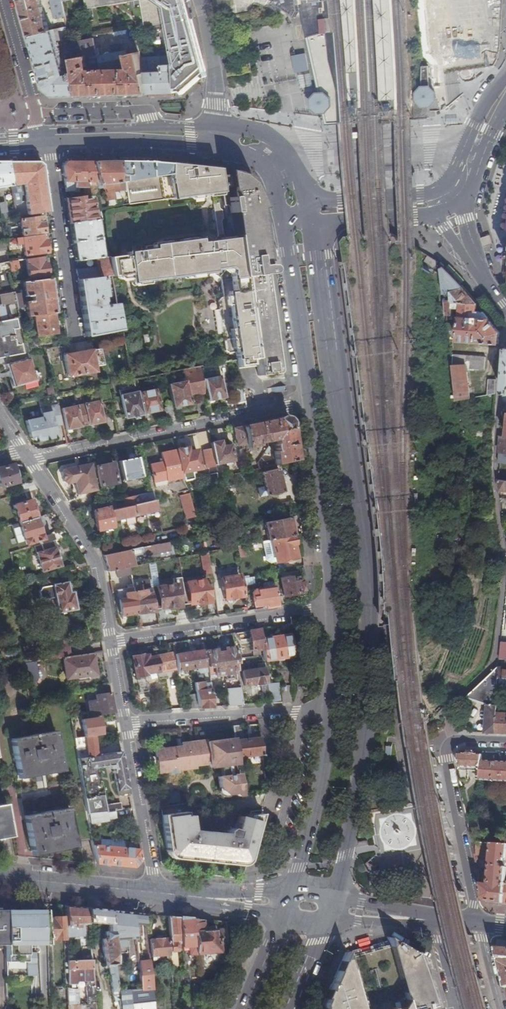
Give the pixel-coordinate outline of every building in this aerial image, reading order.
[(30,34),(50,30),(42,0),(20,0),(30,34)] [(55,17),(66,15),(63,1),(63,0),(52,0),(55,17)] [(143,24),(166,21),(167,24),(168,23),(170,36),(174,61),(175,61),(175,62),(175,63),(175,64),(177,90),(178,90),(192,79),(201,71),(192,20),(185,0),(139,0),(143,24)] [(277,1),(276,3),(291,13),(293,12),(299,11),(300,11),(298,3),(298,2),(298,0),(274,0),(277,1)] [(376,36),(381,100),(396,99),(389,0),(374,0),(376,36)] [(436,99),(435,95),(435,92),(430,87),(428,66),(421,66),(422,87),(414,88),(410,92),(391,93),(390,80),(379,81),(380,94),(354,95),(353,48),(352,14),(351,2),(345,2),(345,14),(340,24),(341,34),(322,36),(322,31),(316,32),(305,36),(311,61),(313,71),(318,94),(316,94),(311,100),(312,102),(312,104),(312,107),(318,112),(323,112),(324,117),(326,125),(329,124),(329,122),(335,122),(335,125),(346,124),(346,121),(354,120),(354,123),(362,122),(361,105),(378,104),(381,104),(382,118),(384,119),(391,119),(393,117),(392,104),(396,103),(411,103),(415,106),(422,106),(425,106),(430,105),(431,104),(434,102),(436,99)] [(41,72),(45,88),(55,95),(79,95),(75,71),(75,70),(67,72),(58,39),(65,40),(70,39),(68,26),(50,30),(30,34),(41,72)] [(76,70),(75,71),(79,95),(137,94),(149,93),(149,92),(141,57),(140,51),(129,53),(128,50),(100,55),(98,47),(96,47),(94,37),(92,37),(71,42),(76,70)] [(304,54),(292,56),(295,73),(307,71),(304,54)] [(141,57),(149,92),(149,93),(176,92),(177,92),(177,90),(175,64),(174,64),(173,64),(172,64),(171,63),(171,62),(171,61),(172,61),(172,60),(173,60),(169,55),(141,57)] [(310,73),(298,75),(300,88),(312,86),(310,73)] [(166,114),(181,114),(181,99),(166,98),(166,114)] [(0,162),(0,188),(11,186),(7,162),(0,162)] [(10,162),(7,162),(11,186),(13,204),(19,203),(20,196),(20,194),(24,194),(28,215),(48,212),(41,165),(37,162),(10,162)] [(65,162),(62,165),(65,191),(71,191),(71,192),(79,192),(79,188),(85,188),(85,182),(94,183),(91,162),(65,162)] [(116,162),(91,162),(94,183),(95,187),(103,186),(106,201),(114,200),(114,192),(119,192),(118,183),(116,162)] [(118,183),(119,192),(126,190),(125,182),(141,179),(168,175),(168,164),(148,162),(116,162),(118,183)] [(141,179),(125,182),(126,190),(127,204),(136,202),(136,203),(174,199),(174,198),(196,195),(196,191),(196,176),(202,175),(202,174),(201,175),(201,170),(200,167),(199,167),(200,170),(197,170),(196,169),(196,168),(195,168),(194,167),(185,168),(185,165),(168,164),(168,175),(141,179)] [(202,175),(196,176),(196,191),(224,187),(235,184),(247,183),(244,180),(239,177),(232,173),(232,174),(217,176),(216,169),(216,172),(202,174),(202,175)] [(85,182),(85,188),(86,196),(96,194),(95,187),(94,183),(85,182)] [(224,191),(224,187),(196,191),(196,195),(203,195),(224,192),(224,191)] [(126,254),(126,256),(107,259),(110,276),(110,278),(129,276),(130,284),(133,283),(141,282),(151,281),(159,280),(173,278),(183,277),(190,276),(202,274),(209,273),(219,281),(221,299),(219,299),(217,302),(219,319),(269,310),(265,276),(268,276),(269,275),(269,274),(270,273),(271,271),(270,269),(269,268),(267,267),(266,267),(263,267),(263,264),(264,264),(263,261),(262,261),(262,262),(260,263),(257,238),(261,237),(258,212),(262,210),(253,190),(251,188),(236,189),(224,191),(224,192),(203,195),(196,195),(174,198),(174,199),(136,203),(136,202),(127,204),(127,206),(220,194),(222,207),(225,207),(228,209),(228,214),(230,214),(234,239),(226,240),(222,237),(220,222),(221,220),(220,211),(218,209),(217,204),(211,205),(212,209),(211,211),(212,219),(214,221),(216,238),(213,242),(198,244),(198,240),(144,247),(145,251),(126,254)] [(82,197),(66,199),(70,224),(93,221),(90,198),(82,199),(82,197)] [(0,203),(0,216),(1,219),(8,218),(15,216),(15,211),(6,212),(4,202),(0,203)] [(43,233),(41,217),(20,220),(22,236),(43,233)] [(0,219),(4,239),(4,240),(19,238),(18,235),(11,236),(8,218),(1,219),(0,219)] [(93,221),(70,224),(75,262),(95,259),(100,258),(107,257),(106,253),(100,254),(98,241),(90,242),(88,242),(87,239),(90,239),(97,238),(95,224),(101,223),(100,219),(93,221)] [(24,256),(46,253),(44,241),(42,242),(41,235),(19,238),(20,245),(22,244),(24,256)] [(490,235),(481,237),(484,246),(492,244),(490,235)] [(427,256),(423,262),(433,269),(437,262),(427,256)] [(45,264),(43,264),(42,257),(25,260),(28,277),(46,274),(46,273),(48,273),(47,265),(45,266),(45,264)] [(95,259),(96,268),(98,278),(101,277),(110,276),(107,259),(107,257),(100,258),(95,259)] [(16,261),(8,262),(9,268),(10,273),(18,271),(16,261)] [(9,268),(8,262),(0,263),(0,270),(9,268)] [(477,303),(452,274),(439,264),(444,301),(448,301),(447,299),(446,293),(451,292),(451,301),(477,303)] [(96,268),(76,270),(77,280),(98,278),(96,268)] [(98,278),(77,280),(85,337),(120,330),(115,305),(101,308),(100,304),(101,302),(101,298),(104,297),(101,277),(98,278)] [(24,293),(14,295),(15,304),(16,308),(24,307),(23,303),(26,303),(27,318),(34,317),(54,314),(49,279),(23,283),(24,293)] [(13,292),(12,285),(11,281),(0,283),(0,295),(13,292)] [(15,304),(14,295),(13,292),(0,295),(0,307),(15,304)] [(459,308),(459,316),(490,318),(484,311),(476,311),(477,303),(451,301),(448,301),(444,301),(446,315),(451,316),(451,307),(459,308)] [(227,354),(235,353),(236,361),(275,353),(269,310),(219,319),(224,352),(227,354)] [(37,337),(57,335),(54,314),(34,317),(37,337)] [(501,333),(490,318),(459,316),(458,341),(500,344),(501,333)] [(19,354),(17,345),(11,346),(10,340),(5,341),(5,338),(9,337),(8,331),(14,330),(12,320),(2,322),(0,322),(0,358),(19,354)] [(94,372),(94,367),(103,365),(102,362),(99,350),(99,349),(63,356),(67,377),(94,372)] [(107,349),(99,350),(102,362),(110,361),(107,349)] [(277,374),(277,373),(275,353),(236,361),(237,368),(256,366),(258,378),(266,376),(266,375),(270,374),(270,376),(275,375),(276,375),(277,374)] [(456,402),(470,399),(467,370),(485,371),(486,358),(453,356),(452,368),(456,402)] [(29,359),(6,365),(13,388),(35,381),(29,359)] [(217,366),(201,370),(203,380),(219,376),(217,366)] [(200,367),(183,371),(185,381),(189,397),(206,394),(203,380),(201,370),(200,367)] [(219,376),(203,380),(206,394),(208,401),(224,398),(219,376)] [(496,394),(497,381),(490,380),(489,395),(496,394)] [(170,382),(168,382),(173,406),(173,408),(190,405),(189,397),(185,381),(171,384),(170,382)] [(100,387),(103,402),(110,401),(107,385),(100,387)] [(279,385),(264,387),(265,396),(281,393),(279,385)] [(119,391),(120,396),(125,418),(141,415),(136,393),(135,387),(119,391)] [(231,390),(234,405),(244,402),(241,389),(231,390)] [(155,390),(139,393),(144,415),(160,411),(155,390)] [(0,395),(0,397),(3,401),(15,399),(14,392),(0,395)] [(98,402),(84,405),(89,426),(103,423),(98,402)] [(55,427),(62,425),(58,405),(41,409),(43,418),(26,422),(29,438),(31,437),(32,439),(37,441),(37,442),(57,438),(55,427)] [(61,409),(66,430),(89,426),(84,405),(61,409)] [(173,406),(165,408),(168,424),(176,422),(173,408),(173,406)] [(242,427),(245,444),(246,448),(259,446),(258,444),(267,442),(265,433),(290,428),(291,427),(291,425),(291,424),(290,422),(289,420),(288,419),(287,418),(285,417),(283,417),(281,417),(279,418),(277,419),(276,420),(242,427)] [(233,426),(236,446),(245,444),(242,427),(242,424),(233,426)] [(275,451),(273,452),(274,460),(275,465),(278,465),(296,461),(292,428),(290,428),(265,433),(267,442),(275,440),(275,444),(274,444),(275,451)] [(211,443),(212,449),(215,465),(234,461),(231,447),(229,445),(223,447),(222,443),(219,442),(211,443)] [(188,448),(177,450),(183,478),(185,481),(194,479),(192,470),(200,469),(199,464),(198,460),(197,452),(195,451),(188,452),(188,448)] [(208,468),(210,475),(217,473),(215,465),(212,449),(203,451),(207,469),(208,468)] [(168,485),(168,481),(183,478),(177,450),(161,453),(163,459),(163,462),(160,463),(151,464),(156,488),(168,485)] [(137,459),(119,462),(123,481),(141,478),(137,459)] [(274,460),(258,464),(258,469),(261,468),(275,465),(274,460)] [(258,461),(249,463),(250,470),(258,469),(258,464),(257,463),(258,461)] [(113,463),(96,467),(100,487),(117,484),(113,463)] [(97,490),(91,464),(80,466),(77,467),(64,470),(61,473),(63,482),(66,484),(75,482),(77,495),(97,490)] [(17,483),(12,465),(0,468),(0,487),(17,483)] [(267,496),(284,492),(279,469),(262,472),(267,496)] [(498,480),(499,491),(505,492),(505,481),(498,480)] [(32,482),(14,487),(18,494),(25,492),(36,489),(32,482)] [(233,485),(227,487),(230,497),(236,496),(233,485)] [(25,492),(27,499),(40,495),(36,489),(25,492)] [(180,496),(186,519),(194,517),(195,517),(189,494),(180,496)] [(138,495),(131,497),(135,516),(158,511),(155,500),(140,504),(138,495)] [(125,507),(110,510),(113,521),(126,518),(130,533),(138,531),(135,516),(131,497),(124,499),(123,499),(123,500),(125,507)] [(30,501),(13,506),(19,523),(36,518),(30,501)] [(94,511),(98,531),(114,527),(113,521),(110,510),(109,503),(100,504),(101,509),(94,511)] [(288,503),(281,504),(284,519),(290,518),(292,517),(288,503)] [(42,516),(36,518),(39,529),(42,528),(45,524),(42,516)] [(21,531),(15,532),(20,551),(26,549),(25,545),(38,541),(40,545),(54,540),(67,536),(62,528),(51,534),(52,534),(42,537),(39,529),(36,518),(19,523),(10,526),(11,529),(20,527),(21,531)] [(264,530),(266,530),(268,540),(271,539),(293,535),(293,532),(290,518),(284,519),(264,523),(265,527),(263,527),(264,530)] [(294,546),(295,546),(293,535),(271,539),(276,563),(296,558),(294,546)] [(40,545),(33,547),(35,553),(54,547),(55,545),(54,540),(40,545)] [(165,543),(142,548),(135,550),(135,554),(138,554),(138,555),(145,553),(145,556),(160,553),(160,554),(171,551),(169,543),(165,543)] [(41,573),(61,567),(54,547),(35,553),(41,573)] [(105,558),(108,569),(109,572),(114,571),(130,568),(135,567),(131,551),(120,553),(104,556),(105,558)] [(205,580),(183,584),(186,604),(194,603),(194,605),(216,601),(208,552),(201,554),(205,580)] [(82,559),(67,563),(69,572),(88,567),(82,559)] [(157,565),(150,566),(151,575),(158,573),(157,565)] [(114,571),(115,579),(131,576),(130,568),(114,571)] [(280,578),(280,580),(283,596),(303,593),(301,581),(298,582),(296,572),(281,575),(282,578),(280,578)] [(243,597),(243,596),(245,595),(243,579),(242,576),(239,576),(222,579),(225,600),(243,597)] [(174,585),(153,588),(157,610),(164,608),(164,609),(180,607),(180,606),(186,605),(186,604),(183,584),(182,578),(173,580),(174,585)] [(274,582),(275,586),(277,598),(283,596),(280,580),(274,582)] [(40,596),(44,599),(47,615),(75,609),(72,593),(69,594),(67,583),(42,588),(39,591),(40,596)] [(254,607),(266,605),(267,608),(278,606),(277,598),(275,586),(256,589),(257,596),(252,597),(254,607)] [(143,591),(134,593),(137,613),(154,611),(154,610),(157,610),(153,588),(153,587),(143,589),(143,591)] [(117,591),(121,616),(137,613),(134,593),(133,588),(127,589),(117,591)] [(249,631),(252,651),(263,649),(262,640),(260,629),(249,631)] [(291,635),(276,637),(279,659),(294,657),(291,635)] [(58,642),(50,643),(52,658),(60,657),(64,657),(71,656),(68,636),(58,637),(58,642)] [(276,637),(262,640),(263,649),(264,656),(264,661),(279,659),(276,637)] [(224,652),(221,653),(224,674),(234,673),(234,672),(239,671),(237,659),(235,647),(223,649),(224,652)] [(205,650),(190,652),(193,670),(198,669),(200,673),(206,672),(208,667),(205,651),(205,650)] [(217,650),(205,651),(208,667),(209,676),(214,675),(214,676),(224,674),(221,653),(217,653),(217,650)] [(190,652),(175,654),(177,667),(178,672),(193,670),(190,652)] [(67,678),(96,675),(93,653),(71,656),(64,657),(67,678)] [(175,653),(156,657),(159,671),(177,667),(175,654),(175,653)] [(146,675),(146,673),(159,671),(156,657),(148,658),(147,655),(143,656),(142,655),(132,657),(136,677),(146,675)] [(25,683),(38,683),(37,661),(24,661),(25,683)] [(499,686),(500,667),(498,667),(466,697),(487,704),(486,732),(496,733),(497,712),(499,686)] [(256,685),(267,684),(265,668),(259,669),(243,671),(245,687),(256,685)] [(195,683),(197,695),(199,708),(214,707),(210,681),(195,683)] [(97,700),(88,702),(91,716),(115,713),(109,684),(94,687),(97,700)] [(241,688),(226,689),(229,706),(244,705),(241,688)] [(276,691),(268,691),(270,704),(277,703),(276,691)] [(197,695),(189,696),(192,709),(199,708),(197,695)] [(497,712),(496,733),(505,733),(505,712),(497,712)] [(82,728),(73,729),(75,738),(78,738),(84,736),(94,735),(108,733),(106,725),(94,726),(93,718),(81,719),(82,728)] [(242,748),(237,749),(238,757),(243,756),(243,757),(252,756),(252,760),(264,758),(261,738),(243,740),(242,725),(234,726),(236,741),(241,740),(242,748)] [(155,750),(156,756),(156,757),(158,757),(158,760),(156,761),(157,766),(158,774),(169,772),(170,775),(178,773),(178,771),(196,768),(196,766),(210,764),(210,768),(220,766),(230,765),(239,764),(238,757),(237,749),(236,741),(234,726),(233,726),(234,738),(207,742),(207,740),(198,741),(198,744),(194,745),(193,742),(185,743),(185,746),(181,746),(155,750)] [(12,738),(11,739),(18,774),(25,772),(25,775),(55,770),(55,767),(62,766),(56,731),(55,731),(56,733),(12,741),(12,738)] [(56,733),(55,731),(12,738),(12,741),(56,733)] [(94,735),(84,736),(87,750),(88,757),(98,755),(94,735)] [(87,750),(77,751),(78,758),(88,757),(87,750)] [(481,768),(482,761),(482,755),(475,755),(475,752),(468,751),(468,754),(460,754),(460,767),(468,768),(481,768)] [(80,770),(86,801),(88,815),(96,814),(107,812),(103,795),(105,795),(103,783),(101,784),(98,767),(113,765),(119,794),(129,792),(122,752),(98,755),(88,757),(90,768),(80,770)] [(88,757),(78,758),(80,770),(90,768),(88,757)] [(481,781),(493,782),(494,762),(482,761),(481,768),(481,781)] [(493,782),(505,782),(505,762),(494,762),(493,782)] [(55,767),(55,770),(25,775),(25,772),(18,774),(19,779),(63,771),(62,766),(55,767)] [(458,767),(460,781),(467,781),(468,768),(460,767),(458,767)] [(234,794),(237,796),(243,795),(240,774),(232,775),(222,776),(219,777),(221,790),(226,795),(234,794)] [(21,801),(23,810),(32,809),(30,800),(21,801)] [(11,833),(5,803),(0,804),(0,835),(11,833)] [(121,803),(106,804),(107,812),(115,812),(122,810),(121,803)] [(167,825),(163,826),(166,848),(169,848),(169,849),(170,851),(171,853),(173,854),(175,856),(176,856),(178,857),(178,860),(189,861),(189,857),(223,861),(223,864),(238,866),(241,866),(243,865),(245,864),(247,862),(248,861),(249,859),(262,811),(251,812),(249,819),(239,817),(233,835),(192,831),(191,831),(187,832),(186,827),(191,826),(190,816),(186,817),(184,805),(164,807),(164,814),(162,815),(162,816),(166,815),(167,825)] [(70,811),(69,808),(25,816),(26,816),(26,818),(70,811)] [(26,816),(25,816),(31,851),(39,850),(39,852),(69,847),(68,844),(76,843),(70,811),(26,818),(26,816)] [(96,814),(88,815),(90,822),(116,818),(115,812),(107,812),(96,814)] [(488,903),(505,904),(505,881),(505,844),(491,843),(477,842),(477,854),(474,854),(476,863),(478,863),(478,860),(480,860),(481,858),(483,858),(484,855),(491,856),(489,881),(480,880),(483,899),(488,903)] [(68,844),(69,847),(39,852),(39,850),(31,851),(32,856),(77,848),(76,843),(68,844)] [(140,849),(93,845),(97,864),(135,868),(142,861),(140,849)] [(88,908),(66,906),(67,937),(89,936),(89,923),(88,908)] [(119,996),(120,1008),(130,1008),(131,1008),(129,991),(119,992),(117,978),(115,965),(114,955),(110,910),(88,908),(89,923),(108,924),(108,931),(106,932),(105,933),(105,939),(101,939),(104,966),(108,966),(110,980),(112,997),(119,996)] [(110,910),(114,955),(126,954),(124,940),(135,938),(133,913),(110,910)] [(35,913),(5,913),(5,946),(5,964),(25,963),(26,974),(35,974),(35,954),(30,954),(30,946),(47,946),(47,940),(46,919),(45,916),(45,911),(35,911),(35,913)] [(140,990),(129,991),(131,1008),(154,1008),(149,956),(145,920),(144,914),(133,913),(135,938),(137,959),(139,976),(140,990)] [(179,917),(167,916),(169,938),(170,952),(177,952),(178,950),(177,943),(181,942),(179,917)] [(52,919),(46,919),(47,940),(62,940),(64,940),(62,917),(52,917),(52,919)] [(192,919),(179,917),(181,942),(182,947),(194,946),(192,919)] [(203,920),(192,919),(194,946),(195,953),(199,953),(218,951),(217,942),(225,941),(225,929),(215,930),(214,927),(204,928),(203,920)] [(427,959),(392,937),(389,937),(390,940),(349,953),(348,951),(325,1004),(326,1006),(331,1004),(342,1008),(440,1008),(427,959)] [(169,938),(149,939),(151,957),(167,956),(167,958),(165,961),(167,983),(173,982),(172,972),(171,966),(170,952),(169,938)] [(218,951),(199,953),(201,970),(216,968),(225,941),(217,942),(218,951)] [(505,985),(505,949),(496,948),(505,985)] [(68,1008),(95,1008),(94,994),(92,969),(92,961),(91,960),(67,961),(68,985),(76,985),(76,982),(87,981),(86,987),(87,1004),(78,1005),(77,989),(66,990),(67,1006),(68,1006),(68,1008)]
